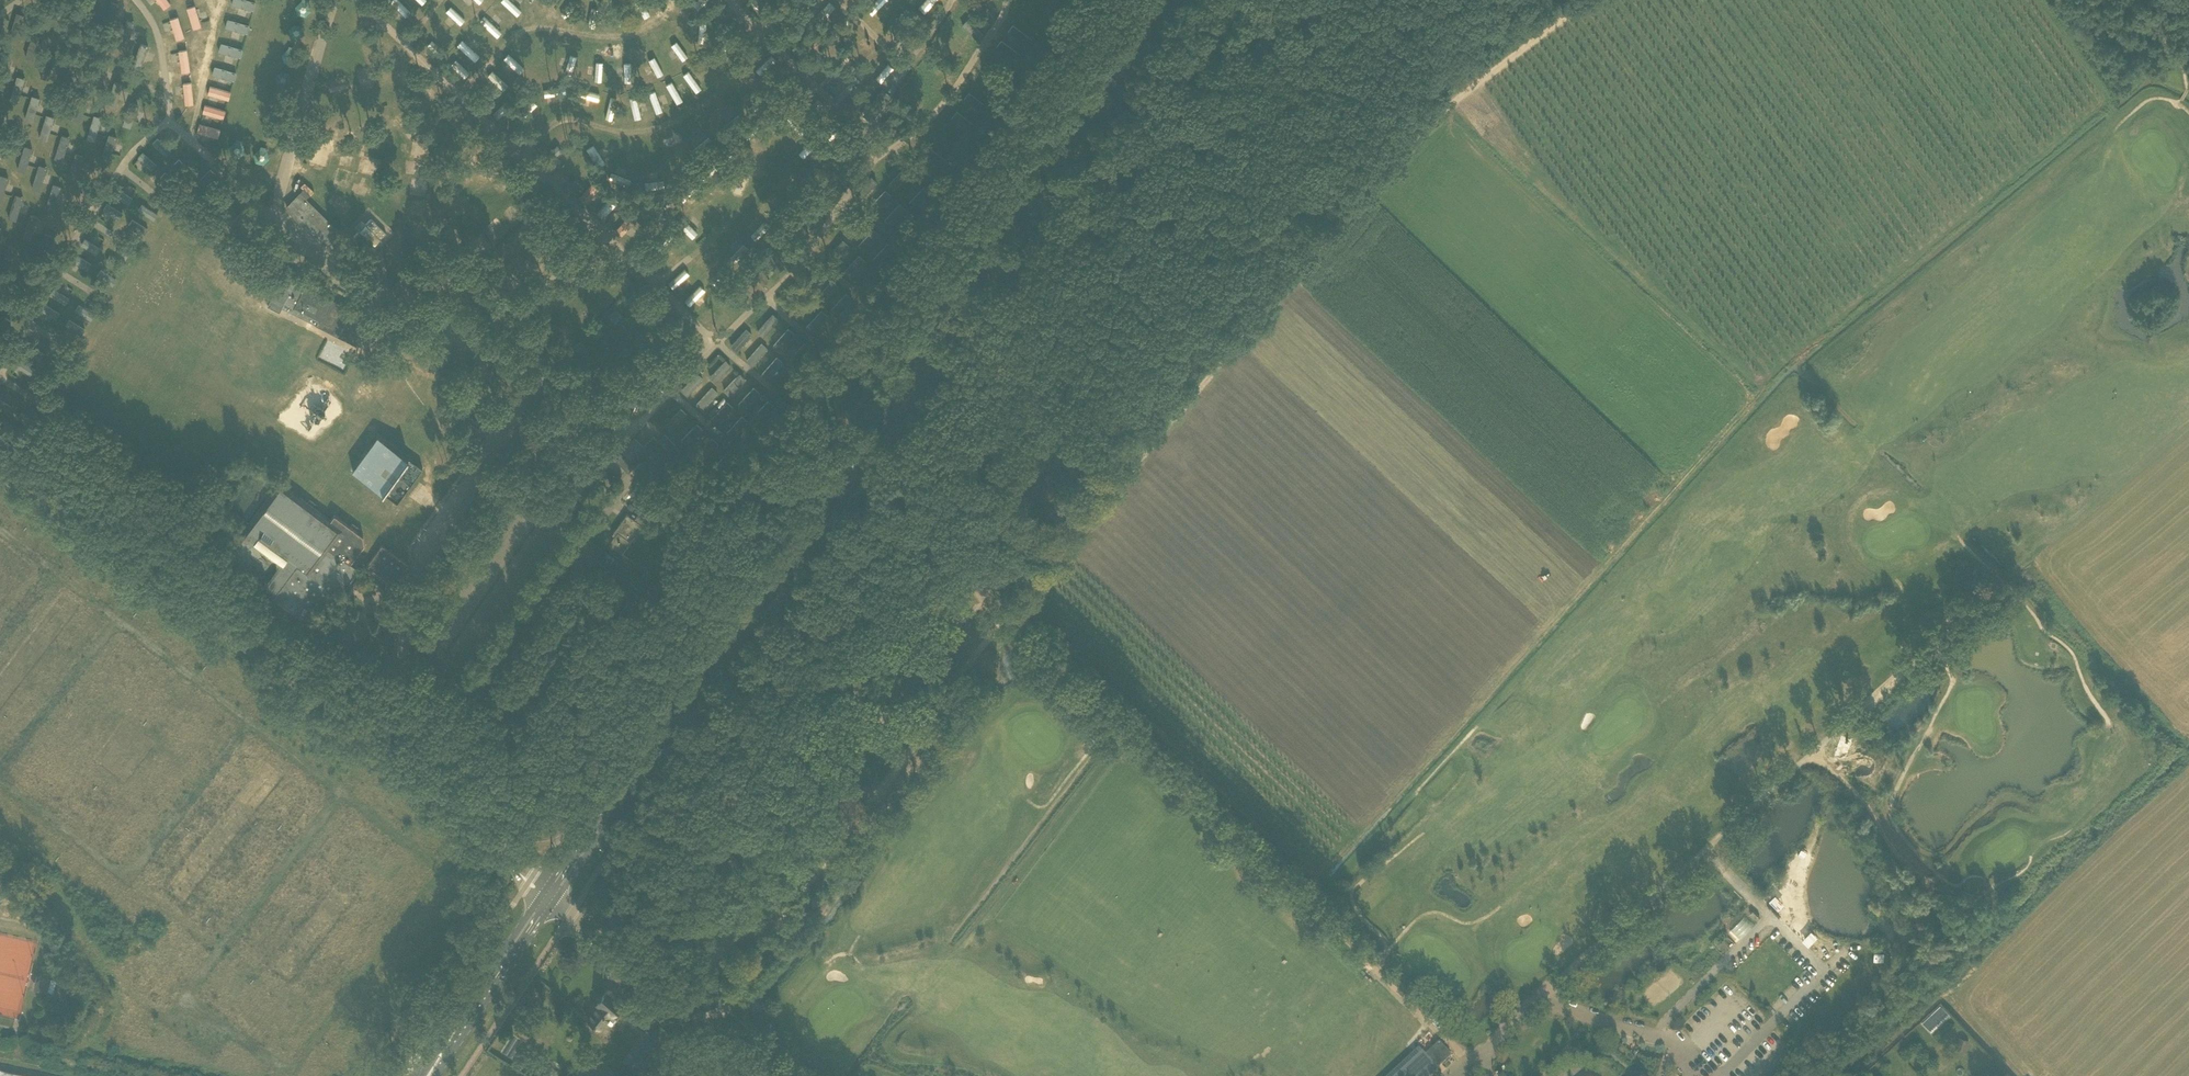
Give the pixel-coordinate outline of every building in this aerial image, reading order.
[(171,4),(169,0),(156,0),(162,9),(171,4)] [(257,2),(250,0),(231,0),(230,3),(255,10),(257,2)] [(411,12),(399,0),(392,0),(390,2),(405,18),(411,12)] [(522,12),(510,0),(502,0),(501,1),(516,17),(522,12)] [(577,2),(574,0),(571,0),(561,15),(566,19),(577,2)] [(650,15),(642,0),(640,0),(635,3),(644,19),(650,15)] [(709,0),(698,0),(693,4),(698,10),(709,0)] [(869,13),(888,0),(876,0),(865,7),(869,13)] [(935,0),(924,0),(918,6),(924,12),(935,0)] [(994,17),(979,2),(972,8),(988,23),(994,17)] [(196,4),(186,6),(191,28),(201,26),(196,4)] [(460,25),(465,20),(451,6),(446,12),(460,25)] [(616,27),(624,25),(620,6),(613,8),(616,27)] [(588,27),(595,28),(598,9),(591,8),(588,27)] [(179,14),(168,18),(175,39),(186,36),(179,14)] [(497,38),(502,32),(484,16),(479,21),(497,38)] [(832,29),(835,34),(851,22),(847,17),(832,29)] [(248,33),(250,25),(226,18),(224,27),(248,33)] [(126,34),(127,35),(132,22),(125,19),(118,39),(123,42),(126,34)] [(984,34),(968,19),(962,25),(977,41),(984,34)] [(698,43),(705,43),(707,21),(700,21),(698,43)] [(1032,40),(1013,25),(1008,32),(1027,47),(1032,40)] [(742,39),(736,34),(720,49),(725,54),(742,39)] [(441,59),(446,54),(432,40),(427,46),(441,59)] [(474,62),(479,57),(462,40),(457,46),(474,62)] [(1021,55),(1002,40),(996,47),(1015,62),(1021,55)] [(853,49),(858,56),(869,48),(864,41),(853,49)] [(682,61),(688,57),(677,42),(671,46),(682,61)] [(242,56),(243,47),(218,44),(217,53),(242,56)] [(186,48),(177,50),(181,72),(190,70),(186,48)] [(49,73),(53,56),(45,54),(41,70),(49,73)] [(519,74),(524,69),(508,54),(503,59),(519,74)] [(706,54),(700,59),(703,63),(709,58),(706,54)] [(565,74),(571,76),(577,57),(570,55),(565,74)] [(777,61),(772,55),(756,70),(761,76),(777,61)] [(1009,70),(990,56),(985,63),(1004,78),(1009,70)] [(657,78),(664,74),(655,57),(648,60),(657,78)] [(465,79),(470,74),(456,60),(451,65),(465,79)] [(875,77),(880,81),(892,67),(888,63),(875,77)] [(213,66),(210,74),(235,81),(237,72),(213,66)] [(366,66),(357,68),(364,90),(373,87),(366,66)] [(503,92),(508,86),(492,71),(487,76),(503,92)] [(701,89),(689,71),(683,75),(696,93),(701,89)] [(282,80),(283,76),(288,76),(288,72),(279,72),(279,80),(282,80)] [(995,84),(982,74),(974,84),(987,94),(995,84)] [(14,75),(9,99),(18,101),(23,77),(14,75)] [(798,83),(793,77),(777,92),(782,98),(798,83)] [(183,104),(194,103),(193,81),(182,82),(183,104)] [(335,97),(349,93),(346,81),(331,85),(335,97)] [(683,101),(672,82),(666,85),(677,105),(683,101)] [(897,87),(892,84),(888,90),(892,93),(897,87)] [(209,85),(207,94),(229,99),(231,90),(209,85)] [(565,87),(544,90),(545,97),(566,94),(565,87)] [(600,95),(579,89),(577,96),(598,102),(600,95)] [(663,112),(655,91),(649,94),(656,114),(663,112)] [(988,108),(969,93),(964,100),(983,115),(988,108)] [(769,101),(765,96),(748,109),(752,115),(769,101)] [(889,102),(893,105),(897,100),(893,96),(889,102)] [(612,121),(617,99),(610,97),(605,119),(612,121)] [(641,119),(636,97),(629,99),(634,120),(641,119)] [(823,104),(818,99),(804,113),(809,118),(823,104)] [(79,121),(85,103),(77,100),(71,118),(79,121)] [(498,120),(513,105),(508,100),(493,115),(498,120)] [(522,121),(538,105),(533,100),(517,116),(522,121)] [(224,118),(226,109),(203,104),(201,112),(224,118)] [(976,126),(957,111),(951,119),(971,133),(976,126)] [(94,140),(102,115),(93,112),(86,137),(94,140)] [(47,139),(52,115),(43,113),(39,138),(47,139)] [(382,113),(372,122),(381,131),(391,122),(382,113)] [(743,121),(738,115),(721,129),(726,135),(743,121)] [(806,131),(790,116),(786,121),(801,136),(806,131)] [(416,142),(425,128),(412,120),(403,135),(416,142)] [(197,130),(217,137),(220,129),(200,122),(197,130)] [(845,127),(840,122),(826,136),(831,141),(845,127)] [(761,127),(756,123),(743,136),(748,141),(761,127)] [(962,144),(943,130),(937,137),(957,152),(962,144)] [(7,133),(2,150),(10,153),(15,136),(7,133)] [(60,133),(53,157),(62,160),(69,136),(60,133)] [(107,164),(115,135),(107,133),(98,162),(107,164)] [(362,143),(377,145),(378,135),(363,133),(362,143)] [(870,151),(857,135),(850,141),(863,157),(870,151)] [(163,159),(172,150),(157,136),(149,144),(163,159)] [(713,143),(709,137),(692,151),(696,157),(713,143)] [(820,144),(815,139),(799,154),(803,159),(820,144)] [(740,148),(735,143),(721,157),(726,162),(740,148)] [(15,168),(24,171),(32,147),(23,144),(15,168)] [(541,161),(546,167),(562,151),(557,146),(541,161)] [(606,164),(594,146),(586,150),(598,169),(606,164)] [(316,160),(319,150),(307,147),(304,157),(316,160)] [(948,161),(928,147),(923,154),(942,169),(948,161)] [(148,166),(154,160),(143,150),(137,157),(148,166)] [(80,168),(83,154),(74,152),(71,166),(80,168)] [(346,166),(354,167),(356,156),(347,154),(346,166)] [(858,171),(845,155),(838,160),(851,177),(858,171)] [(356,160),(357,171),(366,171),(365,160),(356,160)] [(37,164),(30,187),(38,190),(46,166),(37,164)] [(143,173),(147,169),(141,164),(130,174),(139,185),(147,178),(143,173)] [(718,169),(713,164),(700,178),(705,182),(718,169)] [(911,175),(904,169),(888,186),(895,192),(911,175)] [(847,188),(834,172),(827,178),(840,194),(847,188)] [(632,181),(612,173),(609,180),(629,187),(632,181)] [(878,183),(871,177),(855,194),(862,200),(878,183)] [(425,194),(427,181),(411,179),(409,192),(425,194)] [(584,186),(576,179),(572,184),(580,191),(584,186)] [(810,183),(805,179),(792,192),(797,197),(810,183)] [(664,182),(645,183),(645,190),(664,189),(664,182)] [(580,197),(586,203),(600,189),(594,183),(580,197)] [(697,189),(692,184),(678,198),(683,203),(697,189)] [(931,193),(924,187),(908,205),(915,211),(931,193)] [(130,204),(134,197),(118,188),(114,195),(130,204)] [(835,205),(822,188),(815,194),(828,210),(835,205)] [(892,196),(885,190),(869,208),(876,214),(892,196)] [(14,221),(22,196),(13,193),(5,218),(14,221)] [(300,194),(287,208),(324,244),(326,242),(338,230),(300,194)] [(597,214),(603,220),(619,201),(613,196),(597,214)] [(413,210),(424,210),(424,201),(413,201),(413,210)] [(790,206),(785,201),(771,214),(776,219),(790,206)] [(141,203),(137,209),(153,219),(157,213),(141,203)] [(823,221),(809,204),(802,210),(816,226),(823,221)] [(906,210),(900,204),(884,221),(890,227),(906,210)] [(29,213),(22,233),(30,236),(37,215),(29,213)] [(445,230),(461,224),(458,214),(442,220),(445,230)] [(865,221),(859,215),(843,233),(849,239),(865,221)] [(417,233),(421,223),(406,216),(401,226),(417,233)] [(142,236),(148,227),(132,217),(126,226),(142,236)] [(614,232),(620,238),(635,223),(629,217),(614,232)] [(354,237),(369,251),(386,233),(372,218),(367,224),(362,220),(356,227),(360,231),(354,237)] [(698,233),(682,218),(676,224),(692,239),(698,233)] [(492,227),(499,234),(506,227),(500,220),(492,227)] [(810,237),(797,220),(790,226),(803,242),(810,237)] [(769,227),(764,222),(751,236),(756,241),(769,227)] [(880,235),(874,229),(858,247),(864,253),(880,235)] [(674,237),(669,232),(653,248),(658,253),(674,237)] [(797,252),(784,236),(777,241),(790,258),(797,252)] [(499,248),(510,259),(519,251),(508,239),(499,248)] [(849,246),(843,240),(827,258),(833,264),(849,246)] [(895,249),(889,243),(873,260),(879,266),(895,249)] [(749,250),(744,245),(731,258),(736,263),(749,250)] [(785,268),(772,252),(765,257),(778,274),(785,268)] [(88,269),(92,261),(74,253),(71,261),(88,269)] [(866,261),(859,255),(843,273),(850,279),(866,261)] [(771,281),(757,265),(750,271),(764,287),(771,281)] [(325,285),(300,272),(288,266),(268,306),(280,311),(282,307),(317,325),(319,320),(358,340),(368,320),(329,300),(330,297),(325,295),(324,297),(320,295),(325,285)] [(728,271),(723,267),(710,280),(715,285),(728,271)] [(825,274),(818,268),(802,285),(809,291),(825,274)] [(690,274),(685,269),(668,284),(673,289),(690,274)] [(621,278),(615,282),(620,291),(626,287),(621,278)] [(839,287),(832,281),(816,298),(823,304),(839,287)] [(799,289),(792,283),(776,300),(783,306),(799,289)] [(705,291),(700,286),(685,302),(690,306),(705,291)] [(266,301),(271,295),(263,289),(258,295),(266,301)] [(852,300),(846,294),(830,311),(836,317),(852,300)] [(814,303),(807,297),(791,315),(798,321),(814,303)] [(42,303),(37,315),(55,323),(60,310),(42,303)] [(610,315),(620,326),(626,320),(616,309),(610,315)] [(828,317),(822,311),(806,328),(812,334),(828,317)] [(779,320),(773,314),(757,331),(763,337),(779,320)] [(574,325),(563,329),(566,336),(577,332),(574,325)] [(591,332),(595,337),(601,332),(597,327),(591,332)] [(753,335),(746,329),(730,347),(737,353),(753,335)] [(795,335),(788,329),(772,346),(779,352),(795,335)] [(811,349),(804,343),(788,361),(795,367),(811,349)] [(768,350),(762,344),(746,361),(752,367),(768,350)] [(783,363),(777,357),(761,375),(767,381),(783,363)] [(650,378),(657,384),(674,366),(667,360),(650,378)] [(732,366),(725,360),(709,378),(716,384),(732,366)] [(703,379),(697,373),(681,391),(687,397),(703,379)] [(38,383),(54,394),(60,384),(45,374),(38,383)] [(746,380),(739,374),(723,391),(730,397),(746,380)] [(718,393),(712,387),(695,405),(702,411),(718,393)] [(760,394),(754,388),(738,405),(744,411),(760,394)] [(774,407),(768,401),(752,418),(758,424),(774,407)] [(734,408),(727,402),(711,419),(718,425),(734,408)] [(687,415),(681,409),(665,426),(671,432),(687,415)] [(749,422),(742,416),(726,433),(733,439),(749,422)] [(704,431),(697,425),(681,442),(688,448),(704,431)] [(718,444),(711,438),(695,456),(702,462),(718,444)] [(385,441),(360,475),(398,503),(423,468),(385,441)] [(735,459),(728,453),(712,471),(719,477),(735,459)] [(280,481),(248,525),(230,549),(233,551),(225,562),(302,619),(310,608),(326,605),(340,587),(343,590),(341,592),(345,595),(345,596),(345,598),(348,598),(349,596),(349,594),(350,592),(349,592),(348,594),(346,594),(345,595),(342,592),(351,581),(354,583),(353,584),(354,586),(352,588),(353,589),(354,587),(357,587),(358,585),(357,582),(355,582),(354,583),(351,580),(359,569),(351,563),(364,546),(369,539),(352,527),(334,514),(331,519),(308,503),(280,481)] [(638,514),(635,519),(627,513),(614,532),(616,534),(609,543),(622,553),(642,525),(645,527),(649,521),(638,514)] [(366,565),(385,579),(394,586),(409,564),(398,555),(382,544),(366,565)] [(472,804),(479,810),(489,798),(481,793),(472,804)] [(1776,909),(1794,891),(1781,878),(1763,895),(1776,909)] [(39,974),(36,988),(54,992),(57,978),(39,974)] [(587,1018),(596,1024),(601,1029),(612,1014),(616,1017),(621,1011),(617,1007),(623,1000),(608,989),(603,996),(601,996),(598,1000),(599,1001),(597,1002),(598,1003),(587,1018)] [(1436,1071),(1437,1070),(1436,1070),(1427,1059),(1426,1059),(1411,1073),(1410,1073),(1411,1074),(1408,1075),(1431,1075),(1436,1071)]
